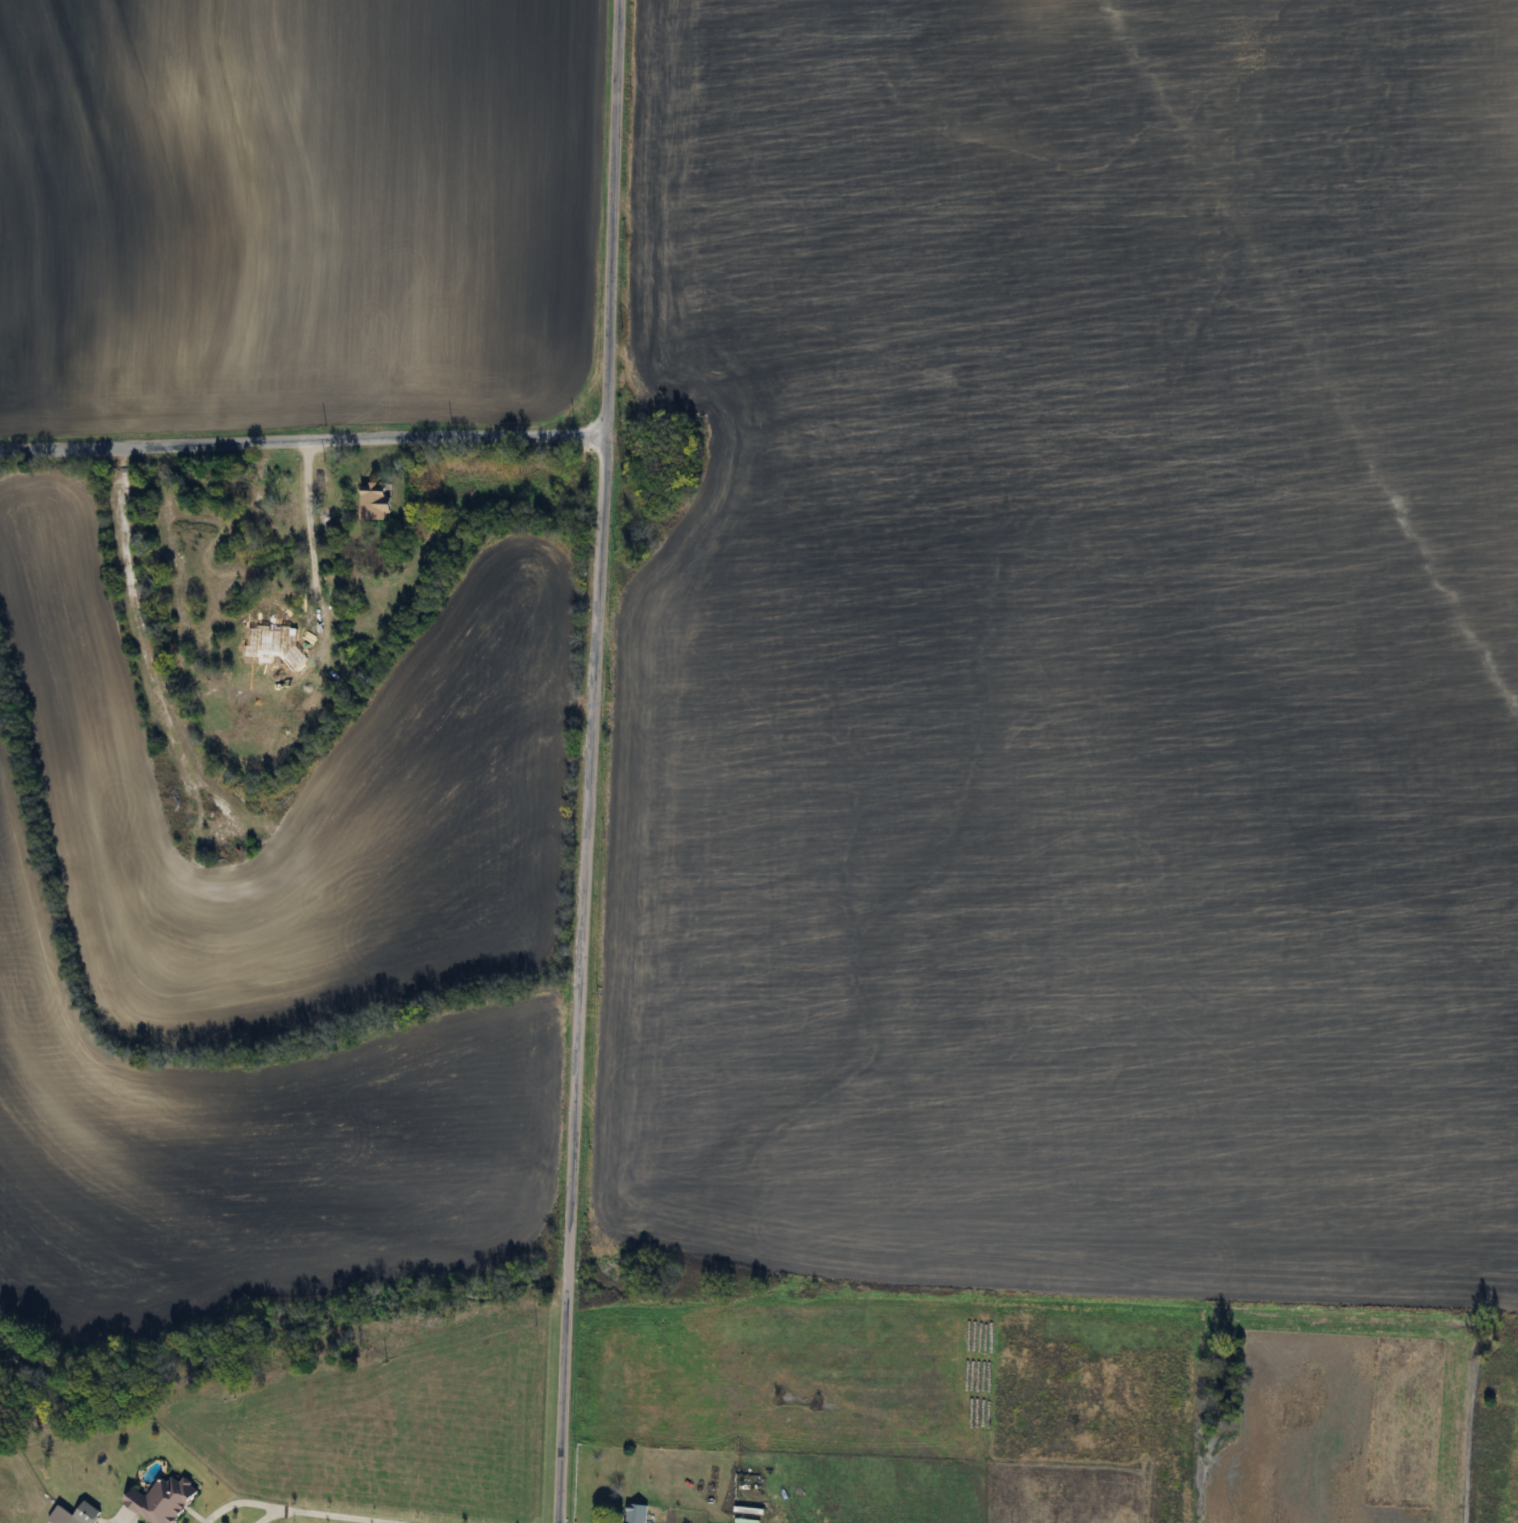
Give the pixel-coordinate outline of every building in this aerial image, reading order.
[(383,519),(385,483),(359,482),(357,518),(383,519)] [(294,638),(315,638),(315,613),(294,613),(294,638)] [(193,1487),(179,1478),(177,1481),(169,1476),(165,1483),(157,1478),(145,1498),(128,1488),(118,1505),(148,1522),(171,1522),(193,1487)] [(98,1512),(82,1501),(66,1522),(90,1522),(98,1512)] [(645,1506),(624,1505),(623,1522),(644,1522),(645,1506)]
